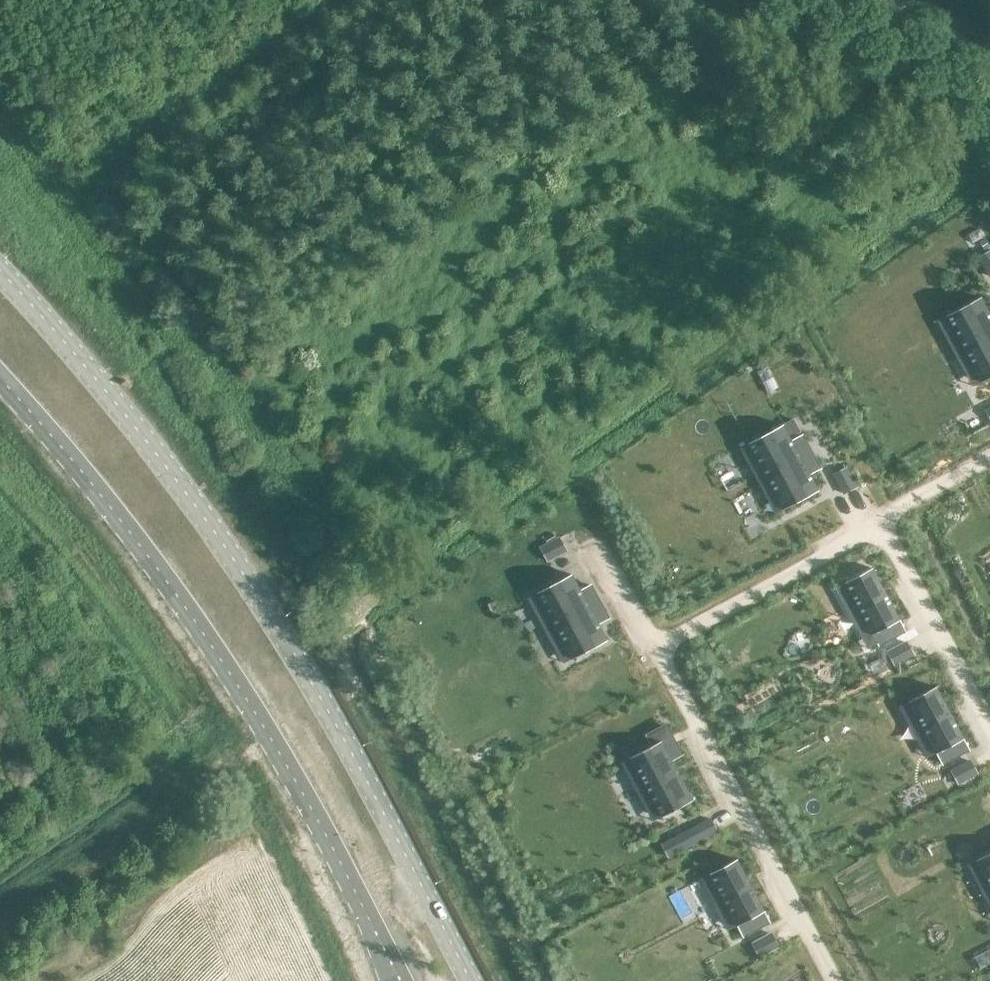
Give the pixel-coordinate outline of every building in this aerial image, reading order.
[(980,242),(985,250),(989,247),(985,239),(980,242)] [(979,255),(989,273),(989,272),(989,249),(979,255)] [(982,382),(989,378),(989,313),(981,298),(946,316),(982,382)] [(750,441),(785,507),(820,489),(811,473),(821,468),(802,433),(793,438),(784,423),(750,441)] [(837,473),(847,491),(859,484),(850,466),(837,473)] [(544,540),(551,552),(569,543),(562,530),(544,540)] [(873,566),(846,580),(879,642),(906,627),(873,566)] [(572,653),(606,635),(598,619),(608,614),(589,580),(579,585),(571,569),(537,587),(572,653)] [(905,642),(887,651),(894,664),(912,654),(905,642)] [(937,685),(910,699),(943,761),(970,746),(937,685)] [(651,741),(630,752),(661,811),(692,795),(671,756),(681,751),(665,721),(646,731),(651,741)] [(969,761),(951,771),(957,784),(976,774),(969,761)] [(700,840),(718,830),(711,817),(693,827),(700,840)] [(680,834),(661,844),(668,856),(686,847),(680,834)] [(978,858),(989,881),(989,851),(978,858)] [(738,858),(710,872),(744,934),(771,919),(738,858)] [(769,934),(751,944),(758,956),(776,947),(769,934)]
